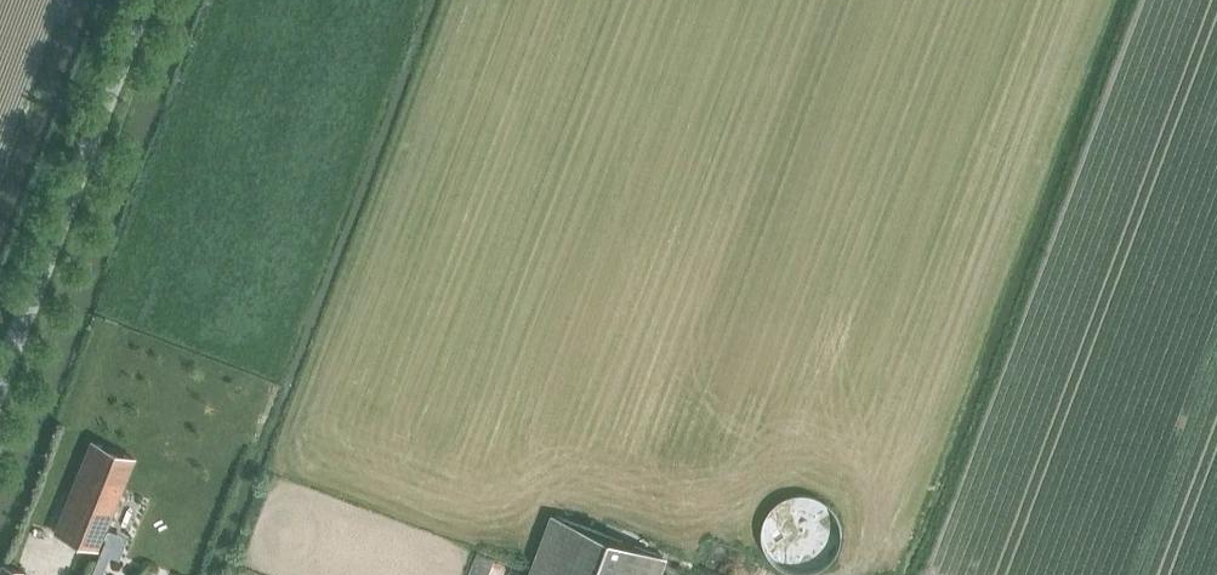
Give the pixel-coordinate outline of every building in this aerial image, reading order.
[(135,458),(93,441),(57,531),(98,548),(135,458)] [(762,506),(779,566),(848,547),(831,486),(762,506)] [(535,574),(656,574),(663,556),(557,516),(535,574)] [(516,564),(497,556),(488,574),(512,574),(516,564)] [(0,564),(0,565),(0,574),(20,574),(22,572),(0,564)]
